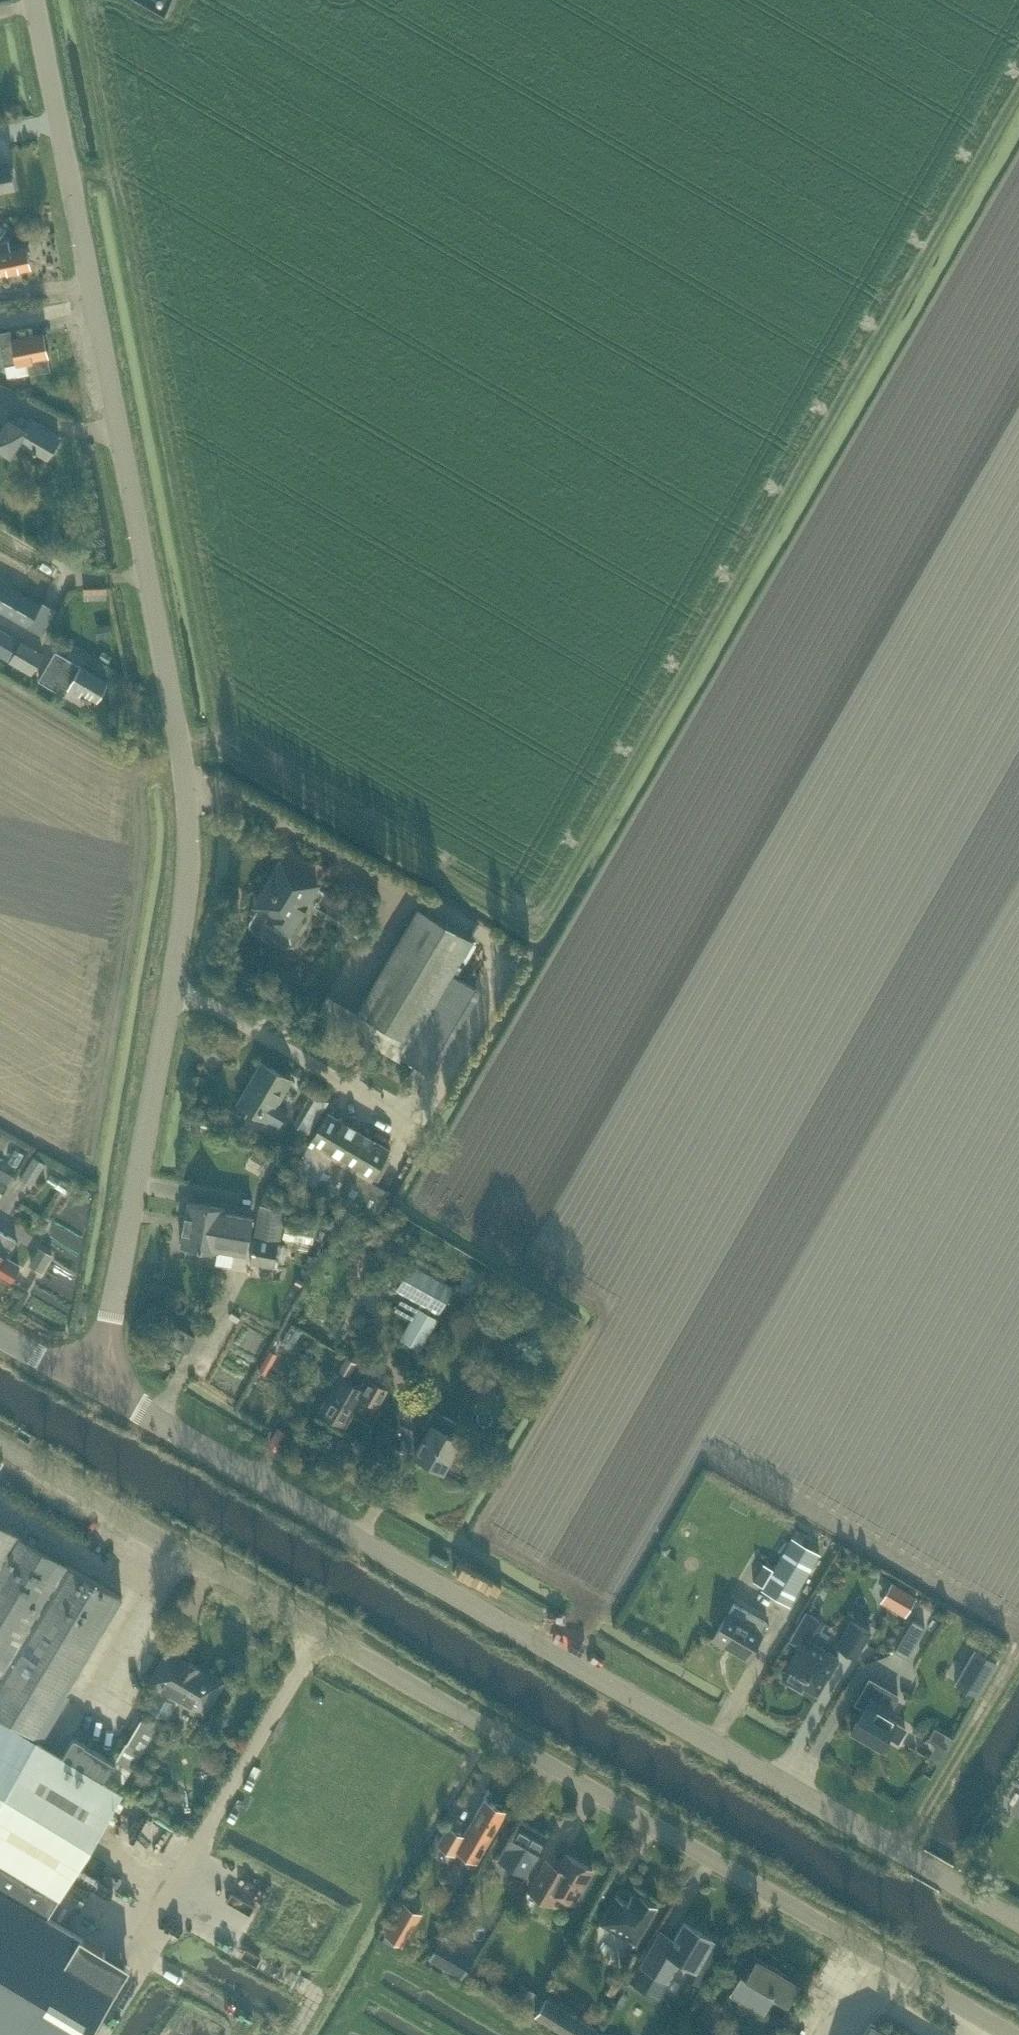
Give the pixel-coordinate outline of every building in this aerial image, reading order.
[(14,187),(9,160),(0,161),(0,190),(14,187)] [(11,248),(8,239),(0,240),(0,273),(30,267),(26,246),(11,249),(11,248)] [(44,331),(12,336),(12,329),(0,331),(0,363),(3,365),(27,360),(29,374),(51,369),(44,331)] [(25,423),(9,414),(0,431),(0,448),(11,454),(18,441),(28,447),(47,458),(60,437),(29,417),(25,423)] [(0,579),(0,610),(29,626),(42,603),(0,579)] [(95,623),(98,637),(111,634),(109,620),(95,623)] [(0,628),(0,653),(10,659),(9,660),(32,673),(44,652),(0,628)] [(108,680),(56,649),(38,679),(65,695),(69,688),(79,694),(81,691),(97,700),(108,680)] [(307,904),(316,889),(320,881),(304,872),(301,877),(279,864),(255,905),(277,918),(273,923),(289,933),(305,907),(301,905),(303,902),(307,904)] [(474,938),(419,906),(357,1009),(409,1040),(401,1055),(433,1073),(482,989),(453,973),(474,938)] [(269,1119),(294,1078),(262,1060),(238,1100),(269,1119)] [(391,1146),(329,1109),(292,1171),(372,1218),(391,1187),(378,1179),(394,1153),(389,1149),(391,1146)] [(194,1119),(192,1130),(201,1131),(203,1120),(194,1119)] [(46,1162),(34,1154),(21,1176),(32,1184),(46,1162)] [(0,1167),(0,1198),(13,1175),(0,1167)] [(187,1200),(180,1243),(219,1250),(220,1246),(246,1251),(252,1214),(226,1210),(227,1206),(187,1200)] [(260,1204),(255,1231),(282,1235),(286,1208),(260,1204)] [(285,1222),(283,1236),(293,1237),(295,1224),(285,1222)] [(0,1229),(0,1273),(11,1279),(21,1264),(7,1255),(17,1239),(0,1229)] [(281,1267),(285,1243),(279,1242),(280,1238),(256,1234),(251,1262),(281,1267)] [(50,1262),(65,1267),(72,1248),(57,1242),(50,1262)] [(46,1259),(36,1253),(29,1266),(39,1271),(46,1259)] [(439,1317),(431,1312),(432,1309),(439,1312),(453,1286),(411,1263),(396,1290),(420,1303),(400,1337),(419,1349),(439,1317)] [(502,1284),(500,1296),(513,1299),(516,1287),(502,1284)] [(347,1355),(339,1369),(349,1374),(357,1360),(347,1355)] [(414,1369),(412,1375),(416,1380),(422,1382),(428,1379),(429,1372),(426,1367),(419,1365),(414,1369)] [(534,1372),(528,1383),(537,1388),(543,1377),(534,1372)] [(363,1394),(364,1394),(377,1402),(387,1386),(366,1374),(360,1384),(340,1373),(320,1409),(345,1424),(363,1394)] [(458,1421),(440,1410),(434,1407),(423,1426),(429,1429),(425,1436),(415,1452),(443,1468),(461,1437),(451,1431),(458,1421)] [(122,1595),(0,1522),(0,1859),(59,1894),(123,1789),(105,1779),(106,1776),(122,1785),(161,1720),(146,1710),(128,1740),(127,1739),(115,1760),(86,1743),(86,1741),(75,1734),(74,1736),(73,1735),(62,1753),(37,1738),(122,1595)] [(762,1563),(753,1579),(790,1601),(820,1551),(791,1534),(771,1568),(762,1563)] [(892,1581),(883,1596),(907,1610),(916,1595),(892,1581)] [(750,1652),(764,1628),(768,1621),(734,1601),(730,1608),(713,1637),(728,1645),(731,1640),(750,1652)] [(934,1617),(915,1646),(931,1656),(950,1628),(934,1617)] [(838,1643),(857,1654),(871,1630),(852,1619),(838,1643)] [(913,1619),(895,1650),(907,1657),(925,1626),(913,1619)] [(806,1637),(783,1677),(802,1687),(804,1684),(817,1692),(828,1674),(826,1673),(830,1666),(832,1667),(839,1656),(806,1637)] [(204,1712),(223,1679),(171,1647),(151,1680),(157,1684),(145,1704),(168,1718),(180,1698),(204,1712)] [(975,1649),(956,1681),(977,1693),(996,1661),(975,1649)] [(855,1704),(862,1709),(851,1729),(880,1747),(887,1735),(897,1740),(904,1727),(895,1722),(896,1719),(889,1714),(899,1697),(870,1679),(855,1704)] [(964,1726),(976,1733),(983,1720),(971,1713),(964,1726)] [(936,1727),(930,1737),(949,1748),(955,1738),(936,1727)] [(457,1849),(477,1861),(506,1810),(485,1798),(464,1834),(448,1824),(438,1843),(456,1853),(457,1849)] [(471,1819),(480,1805),(471,1800),(463,1814),(471,1819)] [(546,1833),(521,1818),(499,1854),(525,1869),(546,1833)] [(555,1891),(573,1902),(593,1868),(567,1852),(558,1867),(548,1862),(532,1890),(550,1900),(555,1891)] [(0,1859),(0,2034),(87,2034),(129,1964),(49,1911),(59,1894),(0,1859)] [(600,1922),(635,1942),(657,1905),(641,1896),(641,1897),(634,1893),(628,1901),(617,1895),(600,1922)] [(406,1944),(423,1911),(402,1900),(386,1933),(406,1944)] [(682,1961),(695,1968),(713,1938),(685,1921),(675,1938),(662,1930),(641,1965),(669,1981),(682,1961)] [(442,1936),(430,1957),(464,1977),(476,1956),(442,1936)] [(638,1956),(629,1951),(623,1961),(632,1966),(638,1956)] [(801,1981),(756,1955),(745,1973),(741,1971),(730,1992),(764,2012),(773,1997),(786,2004),(801,1981)] [(612,1979),(606,1989),(613,1994),(619,1984),(612,1979)] [(529,2009),(538,1993),(520,1982),(510,1999),(529,2009)] [(568,2034),(594,2034),(599,2028),(546,1995),(534,2014),(568,2034)] [(702,2026),(690,2019),(681,2034),(697,2034),(702,2026)] [(872,2022),(864,2034),(894,2034),(872,2022)]
